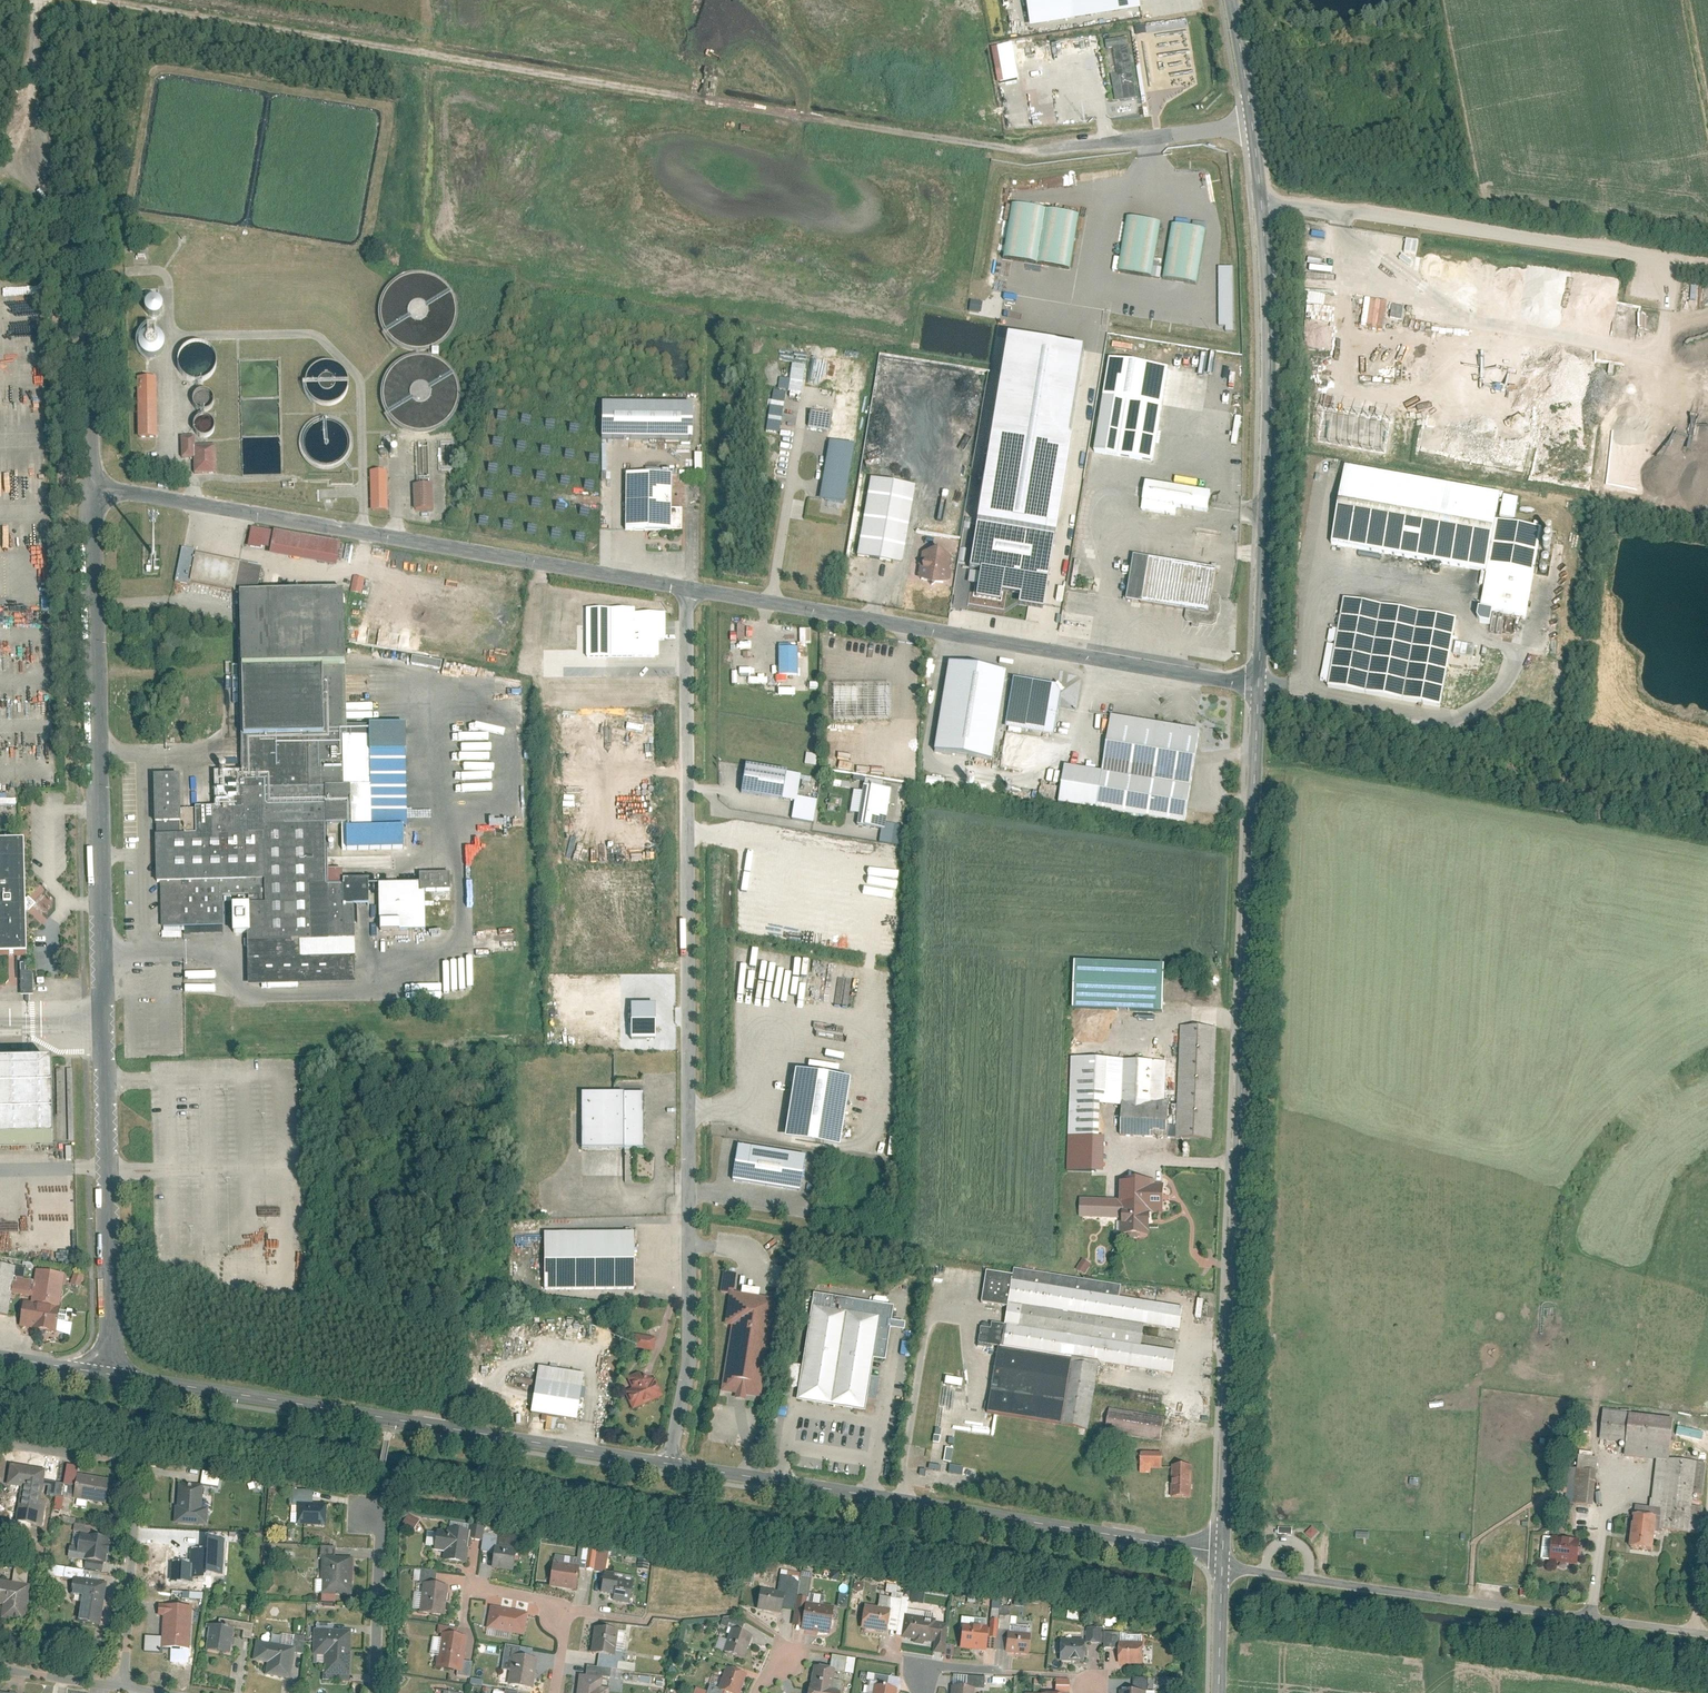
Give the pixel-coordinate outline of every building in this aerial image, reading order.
[(1029,26),(1140,9),(1138,0),(1025,0),(1029,26)] [(1118,101),(1140,97),(1130,36),(1108,40),(1118,101)] [(1022,60),(1046,57),(1044,42),(1020,45),(1022,60)] [(1038,98),(1039,105),(1026,106),(1028,120),(1042,118),(1042,123),(1056,122),(1052,97),(1038,98)] [(1075,268),(1083,213),(1014,202),(1006,257),(1075,268)] [(1155,276),(1164,221),(1129,215),(1122,258),(1119,257),(1117,270),(1155,276)] [(1202,283),(1209,228),(1174,223),(1167,278),(1202,283)] [(1407,252),(1419,255),(1422,241),(1410,239),(1407,252)] [(1222,266),(1222,326),(1229,326),(1229,331),(1237,331),(1236,266),(1222,266)] [(970,311),(983,313),(985,301),(972,299),(970,311)] [(1110,356),(1095,452),(1154,462),(1170,366),(1110,356)] [(792,378),(790,389),(803,392),(806,381),(792,378)] [(154,380),(138,380),(139,440),(155,440),(154,380)] [(771,421),(785,422),(787,391),(773,390),(771,421)] [(600,439),(688,440),(689,410),(600,409),(600,428),(600,439)] [(809,414),(807,429),(827,433),(830,417),(809,414)] [(180,460),(193,460),(192,449),(193,449),(193,439),(180,439),(180,460)] [(854,447),(830,443),(820,498),(844,502),(854,447)] [(193,449),(192,449),(193,460),(193,476),(214,475),(214,448),(193,449)] [(1499,494),(1347,467),(1333,544),(1486,571),(1495,521),(1499,494)] [(386,471),(372,471),(373,508),(387,508),(386,471)] [(1039,484),(984,476),(969,573),(979,575),(975,599),(998,603),(999,596),(1011,598),(1014,578),(1047,583),(1054,540),(1031,536),(1039,484)] [(670,477),(625,477),(624,533),(680,534),(681,512),(669,512),(670,477)] [(1175,517),(1177,508),(1208,513),(1212,490),(1146,479),(1141,512),(1175,517)] [(907,486),(872,480),(858,558),(893,564),(907,486)] [(432,485),(415,485),(416,508),(432,508),(432,485)] [(1542,529),(1495,521),(1486,571),(1479,611),(1526,620),(1542,529)] [(950,526),(949,537),(960,539),(962,527),(950,526)] [(338,546),(251,530),(247,550),(258,553),(259,550),(269,552),(268,559),(333,571),(338,546)] [(195,552),(182,550),(174,584),(188,587),(189,585),(232,593),(232,595),(237,596),(255,595),(261,570),(194,556),(195,552)] [(953,558),(925,554),(921,578),(949,583),(953,558)] [(1134,554),(1127,598),(1186,608),(1208,612),(1212,592),(1216,568),(1134,554)] [(363,579),(353,577),(349,593),(359,595),(363,579)] [(1208,612),(1186,608),(1184,617),(1188,621),(1193,622),(1192,627),(1200,628),(1201,623),(1211,625),(1216,623),(1218,613),(1220,613),(1221,605),(1220,605),(1221,596),(1220,594),(1212,592),(1208,612)] [(248,987),(354,985),(353,959),(352,908),(367,908),(367,883),(342,883),(342,888),(325,889),(324,827),(341,826),(342,854),(402,852),(401,829),(405,829),(403,726),(345,728),(341,593),(255,595),(237,596),(241,774),(213,775),(214,810),(194,810),(194,812),(179,812),(178,778),(152,779),(153,825),(156,825),(156,838),(154,838),(156,884),(160,884),(161,927),(223,926),(222,919),(231,919),(231,937),(247,937),(248,987)] [(1456,620),(1346,599),(1330,684),(1440,705),(1456,620)] [(608,612),(608,659),(656,659),(657,642),(663,642),(663,616),(633,616),(633,612),(608,612)] [(1178,625),(1174,655),(1180,656),(1185,626),(1178,625)] [(796,651),(778,651),(778,676),(796,675),(796,651)] [(414,657),(413,665),(444,667),(444,659),(414,657)] [(935,671),(937,661),(929,660),(927,670),(935,671)] [(1005,673),(950,664),(936,750),(990,759),(996,725),(1004,678),(1005,673)] [(1053,687),(1004,678),(996,725),(1053,735),(1060,695),(1053,687)] [(889,689),(832,689),(832,722),(889,722),(889,689)] [(1199,732),(1114,718),(1105,775),(1065,768),(1060,803),(1185,823),(1199,732)] [(805,755),(804,766),(814,768),(816,757),(805,755)] [(785,777),(745,770),(740,795),(780,802),(785,777)] [(946,787),(947,778),(928,776),(927,785),(946,787)] [(799,779),(785,777),(780,802),(795,805),(799,779)] [(865,781),(863,789),(880,792),(881,784),(865,781)] [(858,817),(856,827),(881,832),(883,832),(884,826),(889,793),(880,792),(863,789),(862,795),(858,817)] [(849,815),(858,817),(862,795),(853,794),(849,815)] [(899,828),(884,826),(883,832),(881,832),(879,844),(896,846),(899,828)] [(28,959),(26,846),(0,847),(0,960),(28,959)] [(422,876),(423,884),(423,892),(448,892),(448,875),(422,876)] [(423,884),(378,885),(379,932),(424,931),(423,892),(423,884)] [(1164,969),(1075,967),(1073,1009),(1163,1012),(1164,969)] [(33,990),(32,972),(20,972),(21,990),(33,990)] [(1217,1029),(1181,1027),(1176,1138),(1212,1139),(1217,1029)] [(1165,1062),(1072,1060),(1070,1137),(1092,1138),(1097,1138),(1098,1101),(1122,1102),(1164,1103),(1165,1062)] [(60,1151),(59,1074),(0,1076),(0,1152),(60,1151)] [(849,1082),(799,1074),(789,1133),(839,1141),(849,1082)] [(643,1094),(581,1094),(582,1149),(643,1149),(643,1094)] [(1168,1103),(1164,1103),(1122,1102),(1122,1136),(1167,1137),(1168,1103)] [(1108,1138),(1097,1138),(1092,1138),(1090,1173),(1107,1174),(1108,1138)] [(805,1158),(738,1147),(733,1179),(800,1190),(805,1158)] [(1154,1181),(1121,1181),(1120,1202),(1080,1202),(1080,1220),(1120,1221),(1119,1239),(1148,1239),(1148,1216),(1162,1216),(1162,1188),(1154,1187),(1154,1181)] [(639,1230),(544,1232),(544,1285),(640,1284),(639,1230)] [(1091,1266),(1083,1261),(1076,1273),(1084,1277),(1091,1266)] [(1013,1278),(987,1274),(982,1303),(1006,1306),(1002,1327),(990,1325),(989,1331),(979,1330),(977,1345),(998,1349),(1098,1364),(1172,1376),(1176,1352),(1140,1346),(1143,1325),(1180,1330),(1183,1309),(1120,1299),(1122,1287),(1014,1270),(1013,1278)] [(82,1275),(79,1281),(76,1280),(74,1283),(81,1287),(85,1277),(82,1275)] [(724,1324),(731,1325),(720,1391),(735,1393),(734,1397),(745,1399),(746,1395),(760,1398),(776,1298),(730,1290),(724,1324)] [(24,1300),(20,1326),(57,1332),(61,1306),(24,1300)] [(882,1319),(814,1307),(797,1401),(865,1413),(882,1319)] [(656,1352),(659,1338),(638,1334),(636,1348),(656,1352)] [(1088,1427),(1098,1364),(998,1349),(988,1412),(1088,1427)] [(538,1365),(531,1412),(576,1419),(584,1372),(538,1365)] [(625,1392),(633,1410),(662,1398),(655,1379),(644,1375),(641,1379),(639,1374),(627,1379),(631,1390),(625,1392)] [(964,1386),(965,1379),(949,1377),(948,1385),(964,1386)] [(944,1396),(937,1433),(949,1435),(956,1398),(944,1396)] [(1161,1440),(1165,1417),(1110,1408),(1106,1431),(1161,1440)] [(1668,1465),(1672,1422),(1603,1414),(1599,1441),(1627,1445),(1625,1460),(1668,1465)] [(547,1427),(553,1430),(557,1420),(551,1417),(547,1427)] [(953,1462),(955,1449),(948,1448),(946,1461),(953,1462)] [(1141,1452),(1141,1463),(1163,1463),(1163,1452),(1141,1452)] [(1569,1471),(1565,1508),(1593,1511),(1598,1464),(1580,1461),(1578,1472),(1569,1471)] [(39,1509),(45,1468),(12,1463),(9,1484),(21,1486),(18,1505),(39,1509)] [(1171,1496),(1191,1496),(1192,1465),(1172,1464),(1171,1496)] [(1707,1469),(1668,1465),(1661,1532),(1699,1537),(1702,1513),(1692,1512),(1693,1500),(1703,1501),(1707,1469)] [(204,1484),(220,1485),(221,1474),(205,1472),(204,1484)] [(77,1473),(73,1498),(105,1503),(109,1478),(77,1473)] [(171,1523),(207,1525),(208,1507),(201,1506),(203,1485),(177,1484),(176,1505),(173,1505),(171,1523)] [(297,1502),(296,1524),(326,1525),(326,1502),(297,1502)] [(1662,1514),(1636,1511),(1634,1522),(1630,1521),(1627,1552),(1652,1555),(1655,1534),(1660,1535),(1662,1514)] [(486,1540),(487,1527),(475,1526),(474,1539),(486,1540)] [(433,1549),(444,1551),(443,1559),(465,1562),(470,1530),(448,1527),(447,1533),(436,1531),(433,1549)] [(76,1551),(86,1553),(85,1559),(105,1562),(110,1537),(88,1534),(88,1535),(79,1534),(76,1551)] [(224,1538),(190,1536),(188,1576),(203,1577),(204,1574),(222,1575),(224,1538)] [(1582,1541),(1546,1536),(1544,1559),(1579,1564),(1582,1541)] [(495,1545),(492,1567),(514,1570),(517,1547),(495,1545)] [(323,1556),(321,1602),(336,1602),(336,1594),(351,1594),(352,1557),(323,1556)] [(553,1561),(549,1585),(575,1589),(579,1566),(553,1561)] [(634,1581),(619,1578),(619,1575),(604,1572),(601,1591),(609,1593),(608,1599),(630,1603),(634,1581)] [(70,1593),(81,1595),(77,1620),(109,1626),(111,1615),(101,1613),(106,1582),(73,1576),(70,1593)] [(3,1604),(1,1618),(25,1621),(31,1583),(0,1578),(0,1603),(3,1604)] [(423,1582),(419,1611),(444,1614),(448,1585),(423,1582)] [(761,1587),(757,1609),(781,1613),(784,1592),(761,1587)] [(839,1607),(849,1608),(851,1596),(842,1594),(839,1607)] [(834,1606),(805,1601),(800,1630),(829,1634),(834,1606)] [(163,1615),(161,1645),(188,1647),(191,1605),(158,1603),(157,1615),(163,1615)] [(490,1605),(486,1628),(523,1635),(528,1611),(490,1605)] [(1070,1618),(1081,1619),(1082,1608),(1070,1607),(1070,1618)] [(889,1613),(862,1608),(859,1626),(886,1631),(889,1613)] [(931,1640),(935,1640),(933,1651),(945,1653),(948,1624),(946,1619),(936,1617),(936,1618),(905,1614),(902,1636),(914,1638),(914,1642),(922,1643),(923,1640),(931,1641),(931,1640)] [(205,1627),(209,1628),(205,1648),(230,1652),(231,1644),(234,1644),(235,1639),(231,1638),(233,1627),(206,1622),(205,1627)] [(962,1623),(959,1647),(985,1649),(987,1625),(962,1623)] [(594,1625),(591,1651),(614,1655),(618,1629),(594,1625)] [(731,1627),(723,1650),(744,1657),(752,1635),(731,1627)] [(1105,1643),(1106,1627),(1090,1627),(1090,1643),(1105,1643)] [(313,1653),(324,1654),(324,1674),(350,1675),(351,1629),(314,1628),(313,1653)] [(440,1631),(435,1667),(461,1671),(467,1635),(440,1631)] [(1008,1631),(1005,1651),(1029,1654),(1031,1633),(1008,1631)] [(251,1660),(266,1663),(264,1673),(290,1678),(296,1646),(255,1638),(251,1660)] [(1059,1638),(1059,1661),(1084,1661),(1084,1638),(1059,1638)] [(1119,1641),(1119,1663),(1143,1664),(1144,1642),(1119,1641)] [(512,1654),(508,1684),(532,1688),(537,1658),(512,1654)] [(832,1687),(835,1669),(813,1665),(810,1688),(808,1688),(807,1692),(840,1692),(841,1688),(832,1687)] [(718,1688),(732,1692),(740,1692),(747,1673),(726,1666),(718,1688)] [(601,1685),(602,1676),(579,1673),(576,1692),(609,1692),(610,1686),(601,1685)] [(896,1688),(873,1684),(872,1692),(895,1692),(896,1688)]
